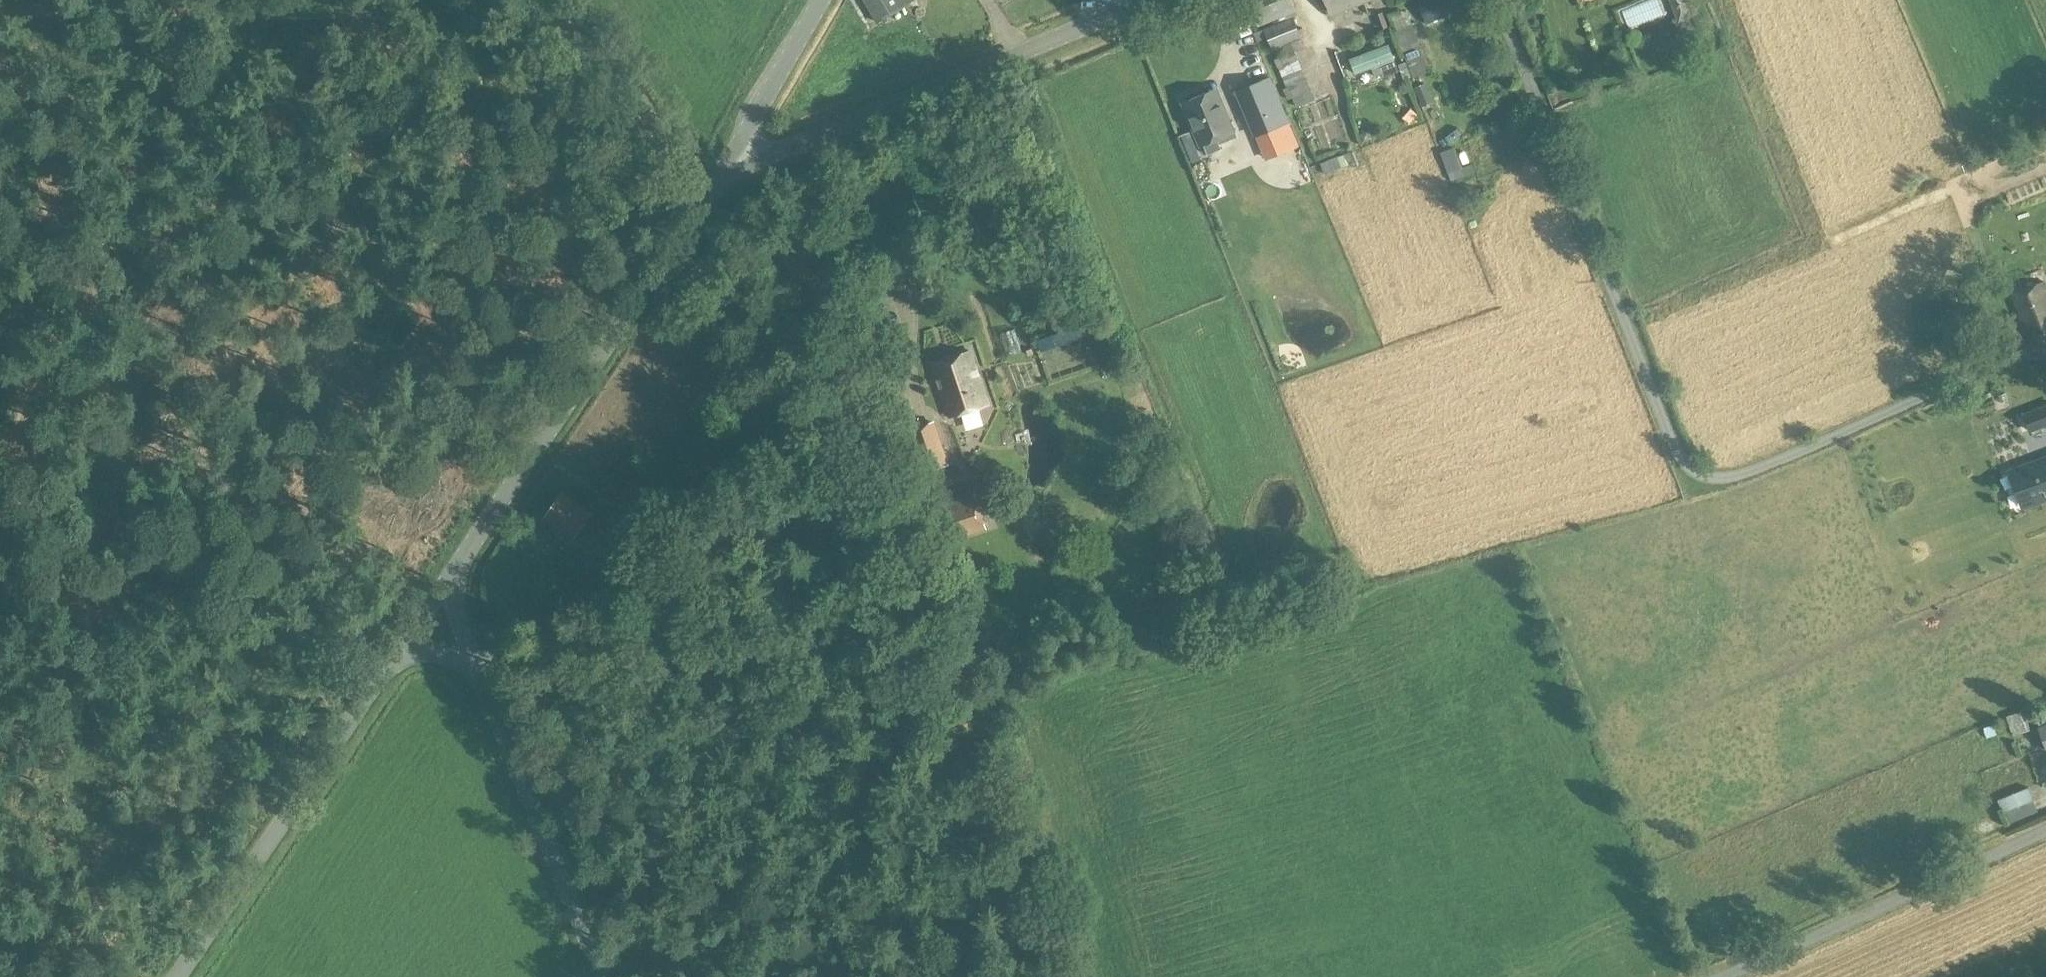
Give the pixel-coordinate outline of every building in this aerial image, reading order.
[(915,0),(863,0),(877,24),(893,14),(898,24),(911,17),(905,8),(915,1),(915,0)] [(1258,27),(1279,19),(1280,21),(1274,23),(1275,25),(1254,33),(1258,42),(1268,38),(1272,50),(1284,46),(1300,39),(1300,38),(1301,37),(1294,18),(1299,16),(1293,0),(1247,0),(1258,27)] [(1369,0),(1327,0),(1333,14),(1369,0)] [(1420,2),(1427,22),(1472,6),(1470,0),(1426,0),(1420,2)] [(1621,17),(1656,3),(1655,0),(1615,0),(1621,17)] [(1679,22),(1699,14),(1695,3),(1688,6),(1686,0),(1670,0),(1679,22)] [(1397,30),(1395,30),(1413,77),(1413,78),(1420,75),(1430,71),(1412,24),(1397,30)] [(1395,58),(1389,43),(1350,58),(1356,74),(1372,67),(1375,76),(1384,72),(1380,64),(1395,58)] [(1276,65),(1296,56),(1292,48),(1272,57),(1276,65)] [(1289,95),(1309,88),(1298,58),(1278,65),(1289,95)] [(1269,77),(1237,90),(1255,134),(1258,133),(1287,121),(1269,77)] [(1311,90),(1292,97),(1296,106),(1314,99),(1311,90)] [(1187,103),(1184,104),(1201,144),(1203,144),(1208,155),(1219,150),(1217,145),(1235,137),(1233,131),(1218,96),(1207,100),(1205,95),(1203,96),(1200,91),(1185,97),(1187,103)] [(1314,148),(1316,161),(1339,159),(1337,145),(1314,148)] [(1455,146),(1441,151),(1452,180),(1475,171),(1472,163),(1463,166),(1455,146)] [(2029,248),(2032,259),(2045,255),(2045,244),(2029,248)] [(2009,294),(2028,342),(2045,334),(2045,283),(2045,279),(2009,294)] [(933,363),(950,416),(988,404),(971,350),(933,363)] [(2025,415),(2030,430),(2045,424),(2045,407),(2025,415)] [(947,463),(939,441),(917,448),(924,471),(947,463)] [(2016,470),(2029,504),(2045,497),(2045,459),(2016,470)] [(575,535),(591,510),(562,491),(546,516),(575,535)] [(975,497),(936,509),(946,539),(984,527),(975,497)] [(2020,702),(1988,706),(1990,724),(2022,720),(2020,702)] [(2026,786),(1996,799),(2001,812),(2032,799),(2026,786)]
